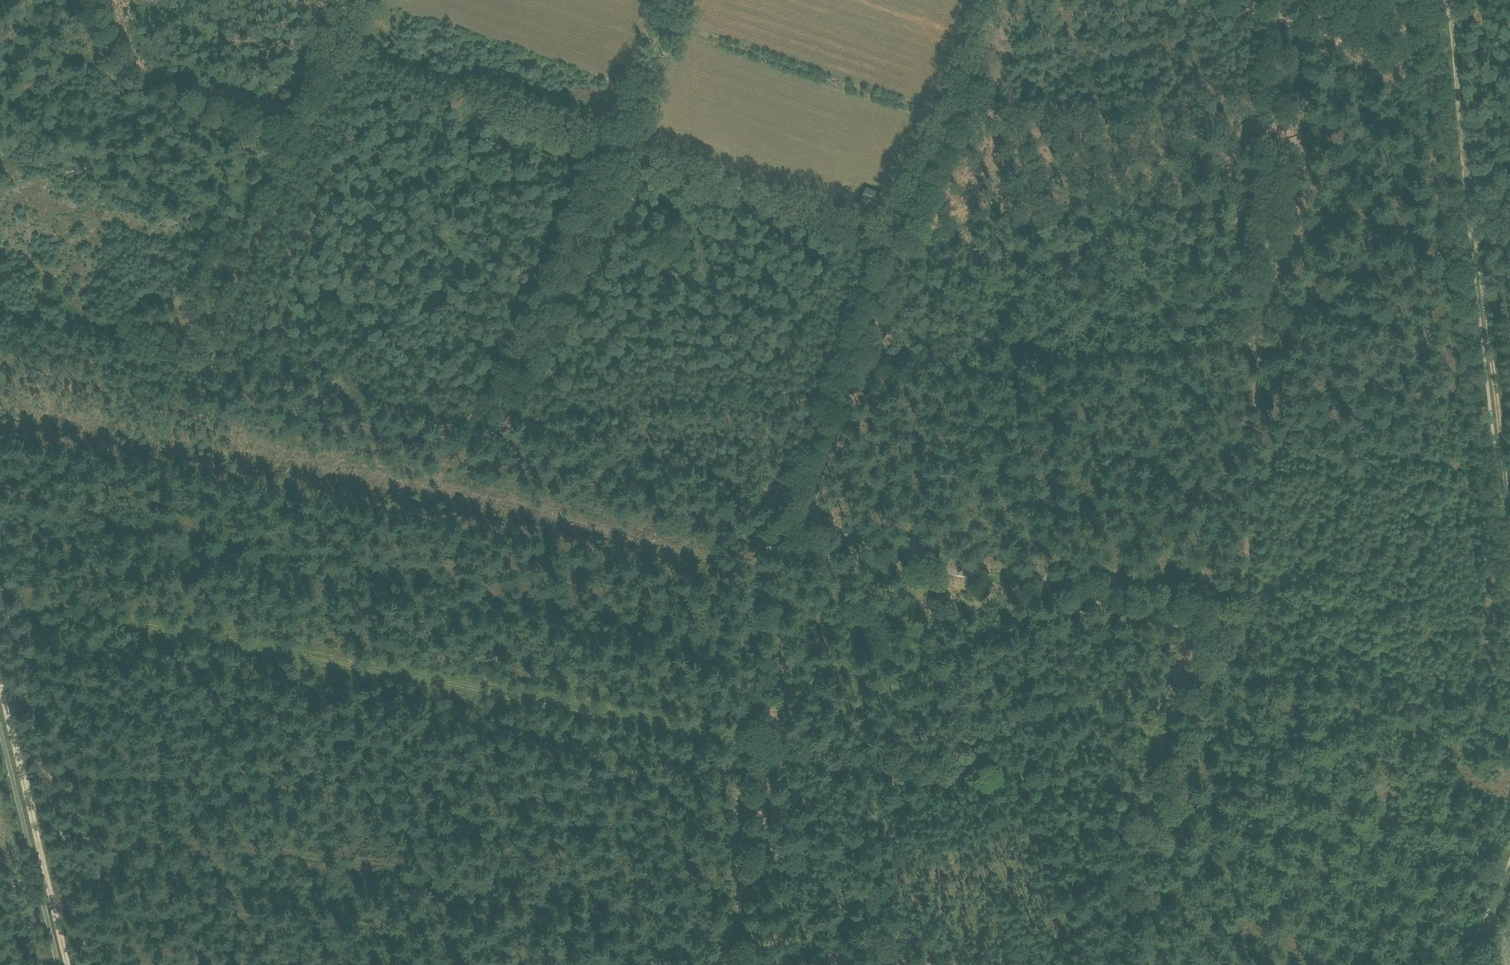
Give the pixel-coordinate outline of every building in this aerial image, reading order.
[(877,222),(890,197),(865,187),(854,212),(877,222)]
